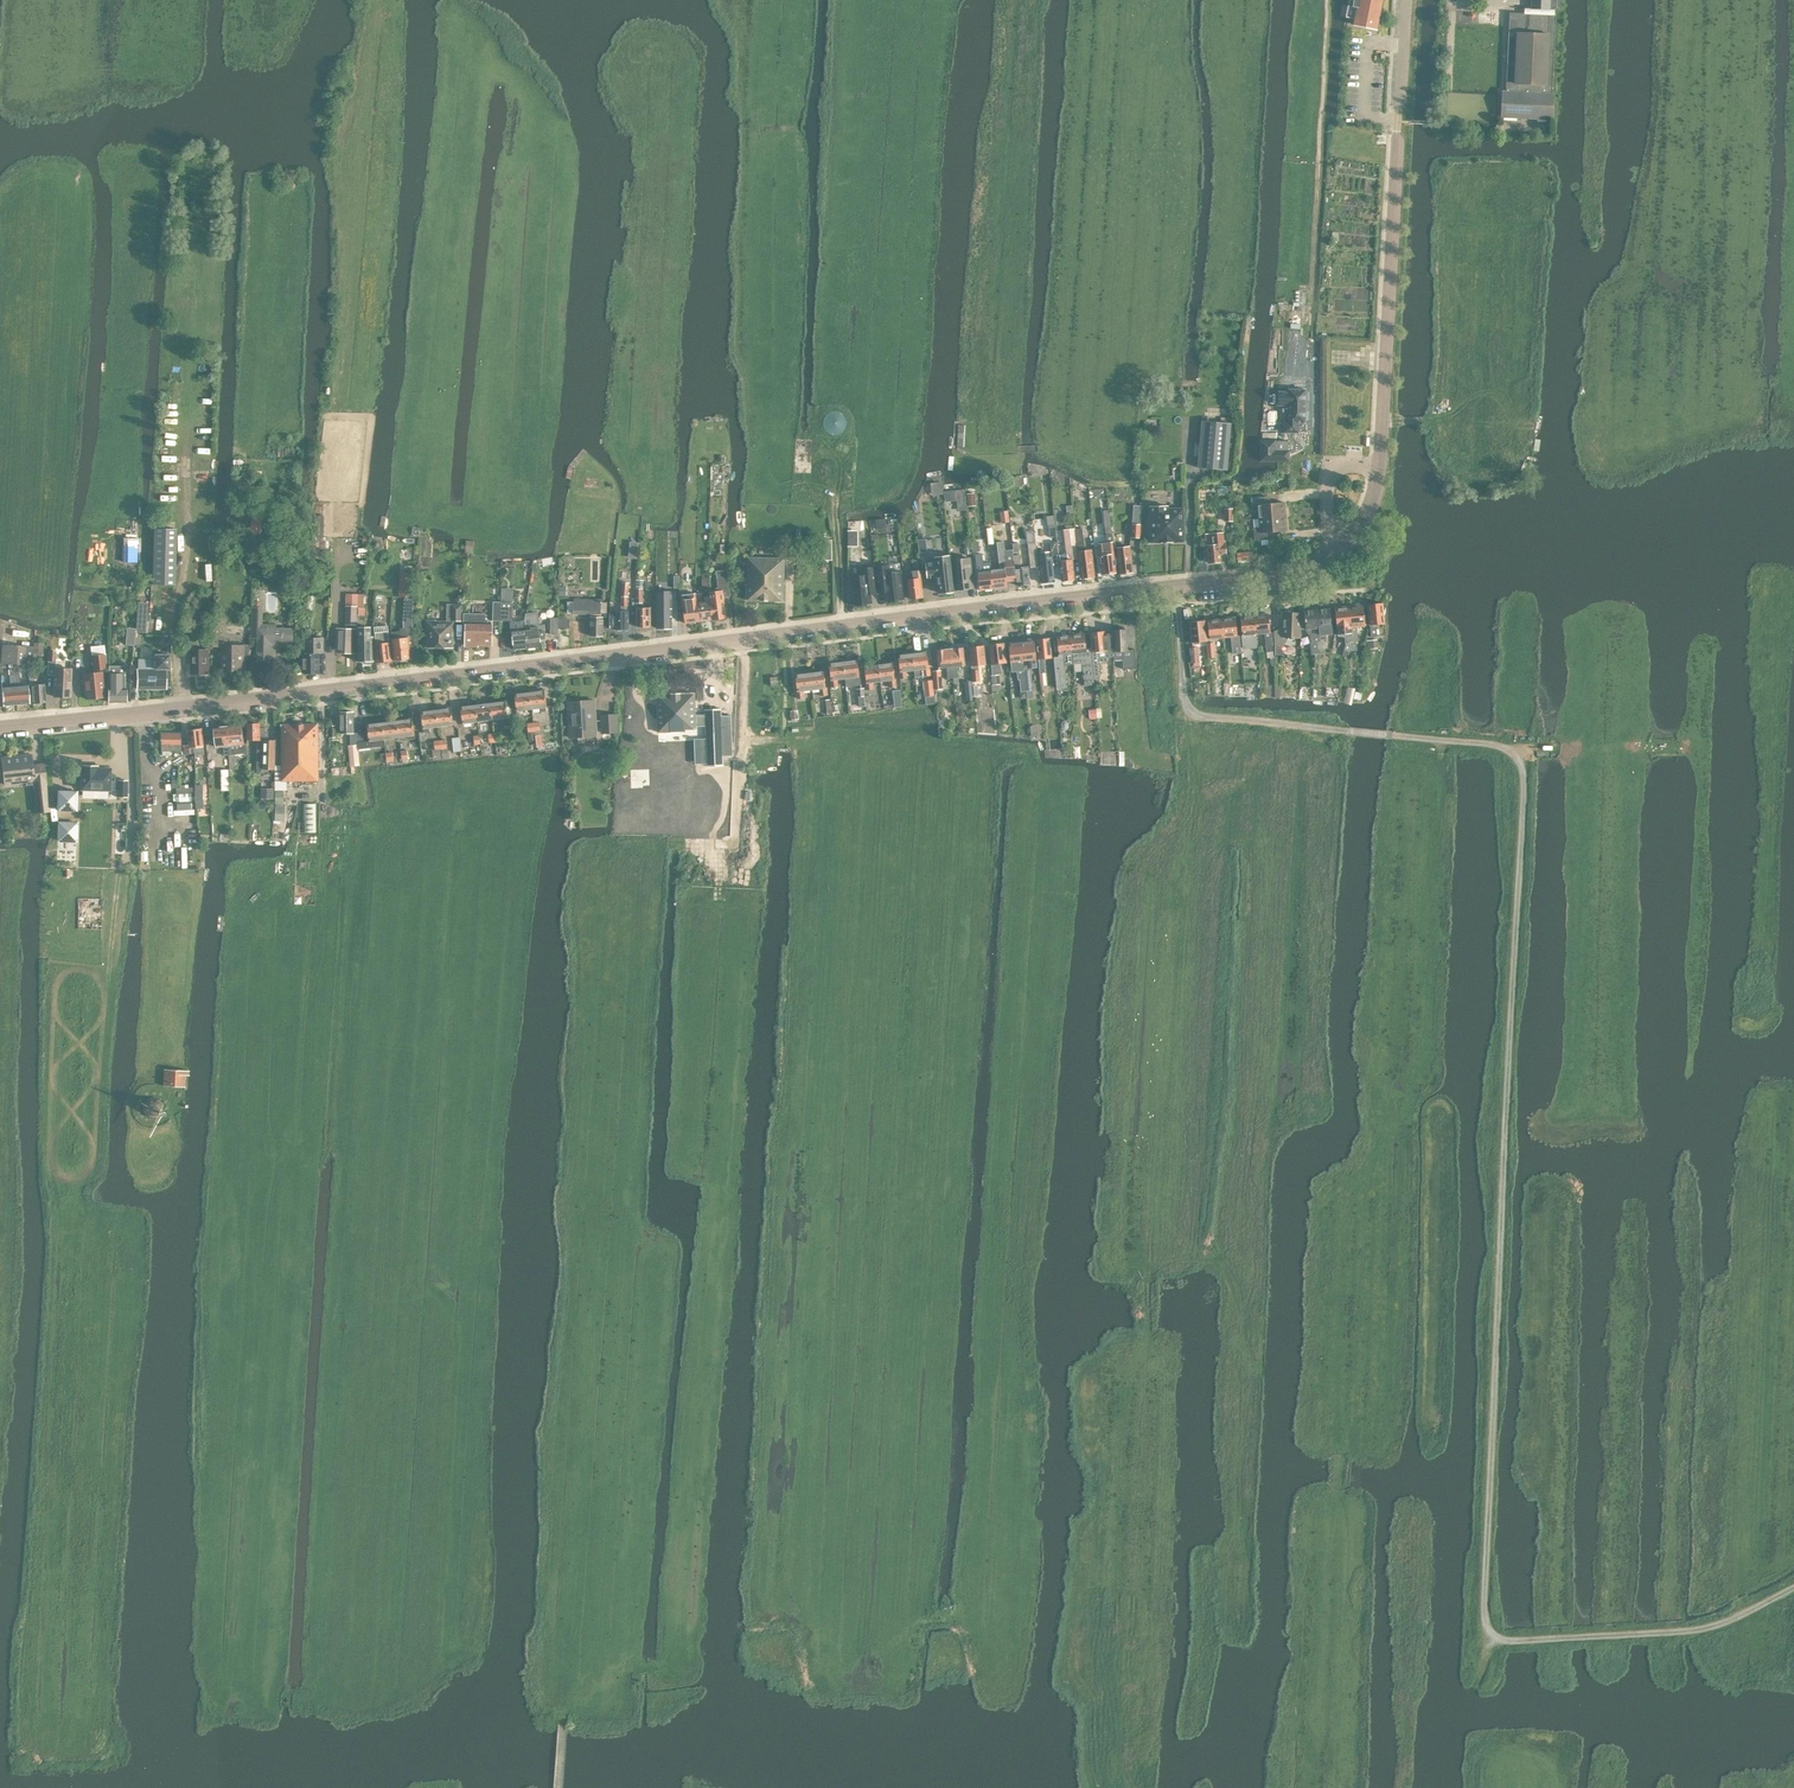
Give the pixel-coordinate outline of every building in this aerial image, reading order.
[(1345,17),(1373,22),(1378,0),(1349,0),(1345,17)] [(1531,13),(1509,12),(1506,92),(1502,91),(1501,115),(1548,118),(1552,118),(1553,94),(1551,94),(1555,14),(1554,14),(1554,9),(1559,9),(1559,0),(1532,0),(1531,13)] [(1279,391),(1279,404),(1288,404),(1288,420),(1284,420),(1284,432),(1298,432),(1298,422),(1305,422),(1305,389),(1289,389),(1289,391),(1279,391)] [(1196,466),(1211,467),(1225,468),(1229,422),(1200,419),(1196,466)] [(1288,440),(1261,440),(1260,460),(1278,460),(1289,460),(1289,450),(1288,450),(1288,440)] [(250,497),(251,478),(239,477),(238,496),(250,497)] [(941,480),(930,481),(931,489),(942,488),(941,483),(941,480)] [(964,487),(944,490),(945,501),(956,499),(958,509),(967,507),(964,487)] [(973,491),(966,492),(967,505),(975,504),(973,491)] [(1256,516),(1283,514),(1282,500),(1265,501),(1265,494),(1248,495),(1249,508),(1256,508),(1256,516)] [(1140,522),(1141,504),(1133,504),(1131,536),(1139,537),(1140,522)] [(1168,505),(1148,505),(1149,542),(1184,541),(1183,506),(1168,506),(1168,505)] [(1008,510),(1001,510),(1002,522),(1009,522),(1008,510)] [(261,514),(252,514),(251,534),(260,535),(261,514)] [(1283,514),(1256,516),(1257,524),(1251,525),(1252,538),(1268,536),(1267,529),(1284,528),(1283,514)] [(884,518),(876,519),(877,528),(885,527),(884,518)] [(173,582),(175,528),(152,527),(151,582),(173,582)] [(1076,540),(1083,539),(1081,527),(1074,528),(1076,540)] [(1073,578),(1070,559),(1077,558),(1073,528),(1063,529),(1066,552),(1058,553),(1058,559),(1060,580),(1073,578)] [(849,529),(848,544),(859,545),(859,529),(849,529)] [(1211,533),(1205,533),(1206,544),(1208,562),(1220,561),(1219,554),(1226,553),(1225,543),(1223,543),(1222,532),(1211,533)] [(1097,543),(1099,554),(1100,573),(1102,572),(1103,575),(1108,574),(1109,571),(1115,571),(1112,545),(1113,545),(1111,533),(1106,533),(1107,541),(1097,543)] [(832,559),(832,538),(822,539),(822,559),(832,559)] [(926,538),(917,539),(919,552),(927,551),(926,538)] [(305,548),(306,548),(305,568),(314,568),(314,557),(327,557),(327,548),(329,548),(329,540),(306,540),(305,548)] [(375,540),(373,544),(374,548),(379,548),(382,545),(380,540),(375,540)] [(474,560),(474,553),(475,541),(467,540),(466,551),(467,552),(467,559),(474,560)] [(629,540),(628,556),(639,557),(639,541),(629,540)] [(997,566),(990,567),(989,567),(991,588),(1005,586),(1005,581),(1014,580),(1011,549),(1003,550),(1002,540),(995,540),(997,566)] [(1036,551),(1040,581),(1052,579),(1051,564),(1058,563),(1055,540),(1048,541),(1049,550),(1036,551)] [(1037,566),(1034,541),(1025,542),(1028,567),(1037,566)] [(1076,543),(1078,559),(1079,577),(1093,575),(1090,548),(1084,549),(1083,542),(1076,543)] [(250,544),(249,552),(257,552),(258,544),(250,544)] [(137,561),(137,545),(123,545),(122,561),(137,561)] [(1130,546),(1117,547),(1120,573),(1132,572),(1130,546)] [(981,551),(974,552),(978,589),(991,588),(989,567),(988,560),(982,561),(981,551)] [(1015,584),(1016,584),(1028,582),(1026,564),(1019,565),(1017,553),(1012,554),(1015,583),(1015,584)] [(781,599),(783,557),(746,556),(744,598),(781,599)] [(952,592),(948,557),(934,559),(935,563),(925,564),(927,578),(936,577),(938,594),(952,592)] [(949,559),(952,589),(972,587),(969,557),(949,559)] [(890,565),(875,566),(877,586),(884,585),(885,591),(886,600),(904,599),(901,571),(900,562),(890,563),(890,565)] [(861,575),(851,576),(854,604),(872,602),(871,593),(870,587),(877,586),(875,566),(861,568),(861,575)] [(913,577),(912,577),(905,578),(907,597),(920,595),(918,569),(912,570),(913,577)] [(411,596),(413,572),(401,571),(399,595),(411,596)] [(716,589),(708,590),(711,618),(725,616),(722,594),(728,593),(726,571),(716,572),(717,586),(716,587),(716,589)] [(621,581),(620,595),(620,609),(614,609),(614,612),(609,612),(609,627),(614,627),(614,628),(626,628),(627,595),(628,582),(621,581)] [(634,625),(635,625),(649,625),(649,606),(642,606),(642,587),(634,588),(634,625)] [(704,600),(695,601),(698,620),(711,618),(708,590),(708,589),(702,590),(704,600)] [(672,590),(656,590),(657,628),(672,627),(671,592),(672,592),(672,590)] [(694,590),(685,592),(680,592),(684,622),(698,620),(695,601),(694,590)] [(312,611),(314,593),(306,592),(305,609),(312,611)] [(501,601),(500,620),(510,620),(512,620),(513,601),(513,592),(501,592),(501,601)] [(337,628),(336,651),(354,652),(356,616),(356,613),(362,613),(364,613),(364,602),(364,595),(364,593),(347,593),(346,629),(337,628)] [(567,612),(573,612),(573,613),(589,613),(589,634),(602,634),(602,616),(605,616),(606,600),(600,600),(600,598),(573,598),(573,601),(567,601),(567,612)] [(493,601),(493,620),(498,620),(500,620),(501,601),(493,601)] [(1380,603),(1380,602),(1372,603),(1372,604),(1367,604),(1370,637),(1377,636),(1375,624),(1383,623),(1381,603),(1380,603)] [(138,603),(136,628),(146,629),(147,604),(138,603)] [(462,620),(462,603),(447,603),(447,619),(436,619),(427,619),(427,635),(427,646),(452,647),(452,620),(462,620)] [(1348,606),(1351,641),(1349,641),(1349,642),(1349,650),(1357,650),(1357,640),(1359,640),(1357,626),(1364,625),(1362,605),(1360,605),(1360,604),(1353,605),(1353,606),(1348,606)] [(250,606),(249,636),(257,636),(256,659),(269,659),(274,659),(274,644),(291,644),(291,628),(274,628),(274,624),(260,624),(260,607),(254,607),(250,606)] [(1341,606),(1334,607),(1335,607),(1337,634),(1345,635),(1346,643),(1344,649),(1348,650),(1349,650),(1349,642),(1349,641),(1351,641),(1348,606),(1341,607),(1341,606)] [(390,630),(389,631),(392,659),(403,658),(404,660),(410,659),(407,636),(413,635),(412,620),(413,608),(404,607),(403,621),(404,627),(398,627),(399,629),(390,630)] [(1329,608),(1315,609),(1318,641),(1316,641),(1318,653),(1323,652),(1322,641),(1325,640),(1325,634),(1331,634),(1329,608)] [(1310,654),(1313,653),(1318,653),(1316,641),(1318,641),(1315,609),(1303,611),(1305,630),(1309,636),(1310,654)] [(1283,633),(1283,636),(1299,637),(1300,612),(1284,611),(1283,633)] [(492,643),(492,623),(488,623),(488,618),(486,618),(486,613),(465,612),(464,623),(466,624),(465,643),(492,643)] [(523,619),(526,646),(539,645),(538,637),(544,637),(543,625),(538,625),(536,612),(524,613),(523,619)] [(1253,614),(1256,634),(1263,633),(1265,651),(1272,651),(1270,636),(1272,636),(1272,632),(1270,632),(1267,613),(1253,614)] [(1253,614),(1239,616),(1241,635),(1242,648),(1257,646),(1256,634),(1253,614)] [(1234,616),(1220,618),(1222,637),(1230,636),(1232,653),(1240,652),(1240,650),(1239,636),(1237,637),(1234,616)] [(1222,637),(1220,618),(1206,619),(1208,638),(1222,637)] [(511,631),(506,631),(508,642),(512,642),(513,642),(514,648),(526,646),(523,619),(518,620),(512,620),(510,620),(511,630),(511,631)] [(1191,646),(1188,647),(1190,662),(1199,661),(1197,641),(1206,640),(1204,620),(1189,621),(1191,646)] [(221,621),(212,621),(212,634),(221,634),(221,621)] [(374,642),(376,661),(379,661),(380,662),(383,661),(384,660),(391,659),(387,624),(373,626),(375,642),(374,642)] [(356,626),(356,629),(357,660),(363,659),(363,662),(371,662),(371,659),(373,659),(371,626),(356,626)] [(126,627),(125,631),(126,644),(133,644),(134,628),(126,627)] [(1116,630),(1111,630),(1111,633),(1112,651),(1112,655),(1112,660),(1113,660),(1121,659),(1121,669),(1134,668),(1134,649),(1126,650),(1126,629),(1123,629),(1123,627),(1116,627),(1116,630)] [(1094,630),(1089,631),(1091,651),(1089,651),(1092,674),(1093,674),(1099,673),(1098,660),(1108,659),(1110,657),(1109,655),(1112,655),(1112,651),(1111,633),(1104,634),(1103,629),(1102,629),(1100,628),(1096,628),(1094,630)] [(1072,663),(1083,662),(1085,684),(1094,684),(1094,681),(1093,676),(1093,674),(1092,674),(1089,651),(1089,649),(1085,650),(1083,633),(1069,634),(1071,653),(1072,663)] [(1281,633),(1274,634),(1275,655),(1282,655),(1281,636),(1283,636),(1283,633),(1281,633)] [(1071,653),(1069,634),(1055,636),(1057,654),(1058,654),(1058,657),(1053,657),(1056,689),(1066,688),(1063,654),(1071,653)] [(222,636),(221,636),(220,648),(223,648),(223,669),(243,669),(243,659),(248,658),(250,651),(251,644),(250,644),(245,643),(245,644),(228,644),(228,638),(222,636)] [(308,643),(303,643),(303,661),(303,673),(320,673),(320,652),(323,652),(323,637),(308,637),(308,643)] [(1025,640),(1020,640),(1020,641),(1025,690),(1032,690),(1029,667),(1036,667),(1035,658),(1033,639),(1032,639),(1030,637),(1027,638),(1025,640)] [(1048,637),(1035,639),(1039,682),(1045,682),(1043,657),(1050,656),(1048,637)] [(1009,642),(1007,642),(1009,661),(1010,661),(1011,671),(1017,670),(1017,671),(1018,679),(1020,679),(1021,691),(1023,690),(1025,690),(1020,641),(1016,641),(1015,639),(1010,640),(1009,642)] [(1377,646),(1376,639),(1366,640),(1367,648),(1377,646)] [(42,655),(43,642),(33,642),(33,646),(32,646),(31,654),(33,654),(32,662),(40,662),(40,655),(42,655)] [(998,674),(1000,674),(999,662),(1006,661),(1004,642),(988,644),(991,674),(989,674),(990,686),(999,685),(998,674)] [(1212,642),(1205,643),(1207,657),(1214,656),(1212,642)] [(30,665),(31,654),(32,646),(2,643),(0,663),(2,663),(13,664),(27,665),(30,665)] [(983,645),(975,646),(969,647),(970,665),(972,681),(978,680),(978,664),(984,663),(983,645)] [(963,647),(949,649),(952,677),(957,676),(956,666),(965,665),(963,647)] [(190,672),(208,671),(207,648),(206,648),(189,648),(190,672)] [(952,677),(949,649),(935,651),(937,668),(945,667),(946,678),(952,677)] [(925,650),(911,652),(913,670),(921,669),(922,676),(929,675),(929,667),(928,667),(925,650)] [(905,671),(912,670),(913,670),(911,652),(897,654),(899,671),(898,671),(899,678),(906,677),(905,671)] [(91,654),(92,669),(105,668),(103,653),(91,654)] [(136,668),(136,688),(165,687),(164,668),(167,668),(167,654),(153,654),(153,659),(137,660),(137,668),(136,668)] [(856,659),(842,660),(844,678),(852,677),(853,684),(860,683),(859,675),(858,676),(856,659)] [(844,678),(842,660),(828,662),(830,679),(829,679),(830,687),(837,686),(836,679),(844,678)] [(892,661),(877,663),(880,681),(888,680),(888,687),(896,686),(895,678),(894,679),(892,661)] [(880,681),(877,663),(863,665),(865,682),(865,689),(873,688),(872,682),(880,681)] [(31,702),(45,701),(44,683),(33,684),(32,665),(30,665),(27,665),(28,675),(28,683),(29,685),(31,702)] [(970,665),(962,666),(966,695),(973,694),(972,681),(970,665)] [(107,688),(107,701),(126,701),(126,688),(125,688),(125,666),(108,666),(108,681),(111,681),(111,688),(108,688),(107,688)] [(71,668),(55,667),(53,695),(69,696),(71,668)] [(9,686),(1,687),(2,705),(15,703),(14,673),(13,669),(8,669),(9,686)] [(82,672),(84,698),(104,696),(101,670),(82,672)] [(822,670),(807,672),(810,689),(819,688),(820,695),(826,694),(825,687),(822,670)] [(939,670),(936,670),(933,670),(935,688),(941,688),(939,670)] [(810,689),(807,672),(793,674),(796,690),(795,690),(796,698),(804,697),(803,690),(810,689)] [(18,673),(14,673),(15,703),(29,702),(27,684),(19,685),(18,673)] [(770,686),(778,685),(777,676),(769,677),(770,686)] [(932,679),(923,680),(925,695),(933,694),(932,679)] [(863,687),(856,688),(858,706),(866,705),(865,701),(864,695),(863,687)] [(529,691),(532,709),(541,707),(541,711),(546,710),(546,706),(544,689),(529,691)] [(892,690),(894,707),(901,706),(899,690),(892,690)] [(517,711),(532,709),(529,691),(514,693),(517,711)] [(1355,691),(1353,697),(1360,699),(1362,692),(1355,691)] [(697,692),(659,693),(660,731),(687,730),(687,728),(698,728),(698,726),(698,715),(697,692)] [(505,700),(490,701),(492,719),(507,717),(505,700)] [(568,701),(569,737),(595,735),(593,700),(568,701)] [(475,703),(477,721),(492,719),(490,701),(475,703)] [(462,723),(477,721),(475,703),(460,705),(462,723)] [(436,708),(438,726),(452,725),(450,707),(436,708)] [(429,727),(437,726),(438,726),(436,708),(420,710),(422,729),(423,732),(429,731),(429,727)] [(695,739),(695,764),(722,763),(722,755),(732,755),(731,715),(722,716),(721,709),(706,709),(706,715),(698,715),(698,726),(706,726),(706,739),(695,739)] [(797,709),(790,710),(791,719),(798,718),(797,709)] [(353,711),(340,711),(341,732),(350,732),(350,744),(358,744),(357,741),(357,732),(354,732),(353,711)] [(602,714),(603,732),(617,731),(616,713),(602,714)] [(397,720),(399,737),(407,736),(407,738),(413,738),(413,735),(414,735),(412,718),(397,720)] [(397,720),(382,722),(384,739),(391,738),(399,737),(397,720)] [(512,720),(503,721),(504,732),(514,731),(512,720)] [(274,768),(275,740),(264,740),(264,735),(265,735),(265,727),(258,727),(258,723),(256,721),(252,721),(250,723),(247,723),(247,739),(256,739),(256,768),(274,768)] [(287,789),(287,780),(318,780),(318,724),(303,724),(301,721),(298,721),(295,724),(281,724),(281,764),(276,764),(275,789),(287,789)] [(382,722),(367,724),(369,741),(370,746),(385,744),(384,739),(382,722)] [(529,748),(536,747),(537,746),(533,722),(527,723),(529,748)] [(542,746),(540,730),(539,722),(533,722),(537,746),(542,746)] [(240,723),(227,724),(230,754),(228,754),(228,768),(230,768),(236,768),(235,753),(247,753),(246,742),(243,743),(240,723)] [(227,724),(213,726),(215,747),(222,746),(223,754),(228,754),(230,754),(227,724)] [(190,752),(194,752),(194,753),(204,752),(201,727),(187,729),(189,742),(184,743),(185,752),(190,752)] [(181,750),(181,734),(161,733),(161,750),(181,750)] [(451,738),(453,752),(460,752),(458,738),(451,738)] [(358,744),(350,745),(352,765),(359,764),(358,744)] [(1,757),(4,784),(33,782),(36,812),(49,811),(44,764),(32,764),(31,754),(1,757)] [(79,768),(78,777),(81,777),(81,789),(109,789),(117,789),(117,796),(127,796),(127,780),(118,780),(118,781),(109,781),(110,768),(101,768),(96,768),(96,766),(81,765),(81,768),(79,768)] [(265,796),(274,796),(274,783),(265,784),(265,796)] [(640,803),(659,803),(658,787),(640,787),(640,803)] [(76,810),(77,790),(56,789),(56,810),(72,811),(76,810)] [(282,819),(283,790),(276,790),(276,801),(275,801),(274,819),(282,819)] [(191,793),(176,793),(177,801),(191,800),(191,793)] [(315,803),(303,803),(302,832),(315,832),(315,803)] [(58,839),(78,840),(79,820),(58,819),(58,839)] [(186,1074),(189,1074),(189,1070),(164,1068),(163,1084),(185,1086),(186,1074)] [(160,1105),(161,1105),(161,1103),(159,1103),(156,1100),(157,1099),(155,1098),(149,1098),(148,1097),(147,1098),(147,1099),(144,1102),(142,1102),(142,1103),(143,1104),(142,1109),(141,1110),(142,1111),(143,1111),(146,1115),(147,1116),(148,1117),(149,1115),(154,1116),(154,1117),(156,1117),(155,1116),(159,1112),(160,1113),(161,1111),(160,1110),(160,1105)]
